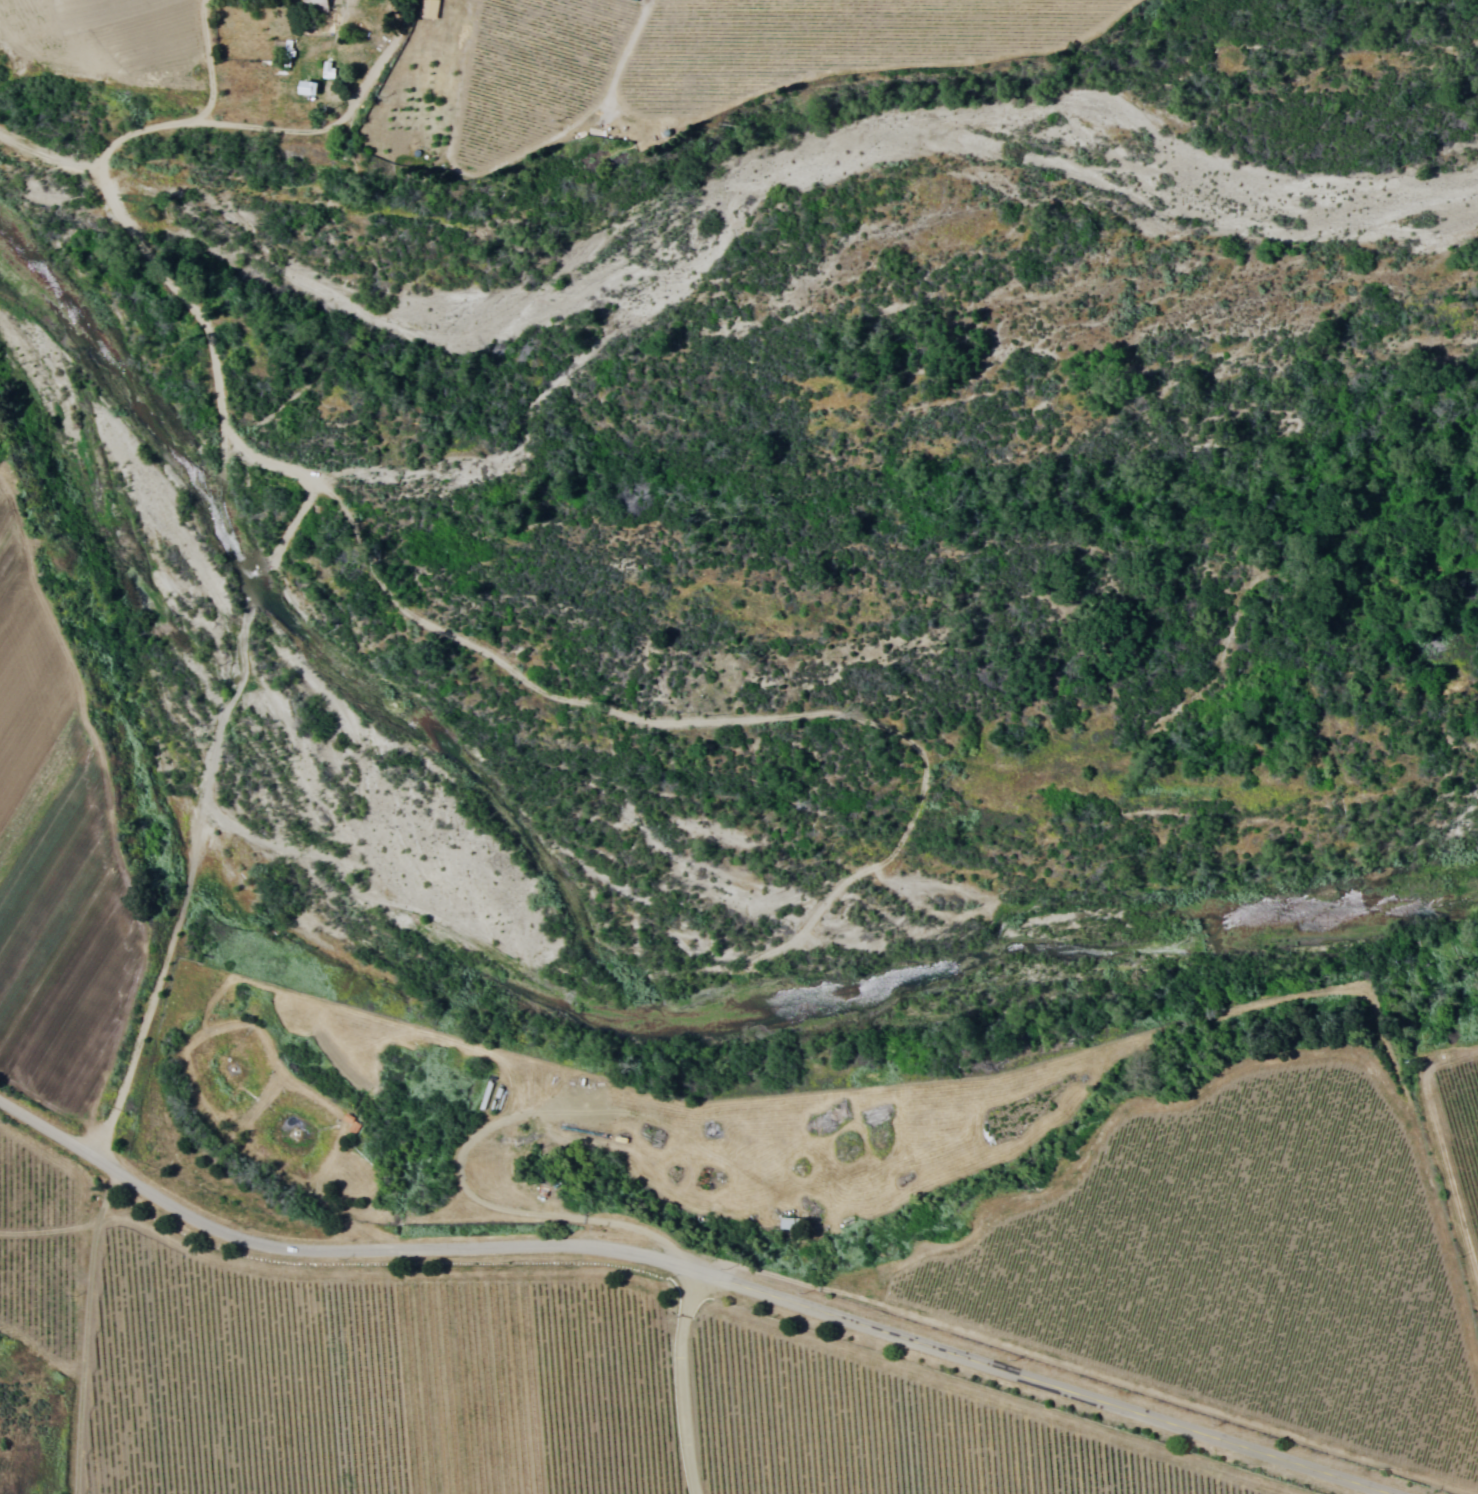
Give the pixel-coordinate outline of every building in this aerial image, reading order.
[(300,10),(324,9),(324,0),(299,0),(300,10)] [(437,0),(419,0),(415,16),(433,19),(437,0)] [(293,94),(312,95),(313,82),(294,81),(293,94)] [(340,1119),(349,1123),(345,1130),(354,1134),(360,1121),(342,1113),(340,1119)]
